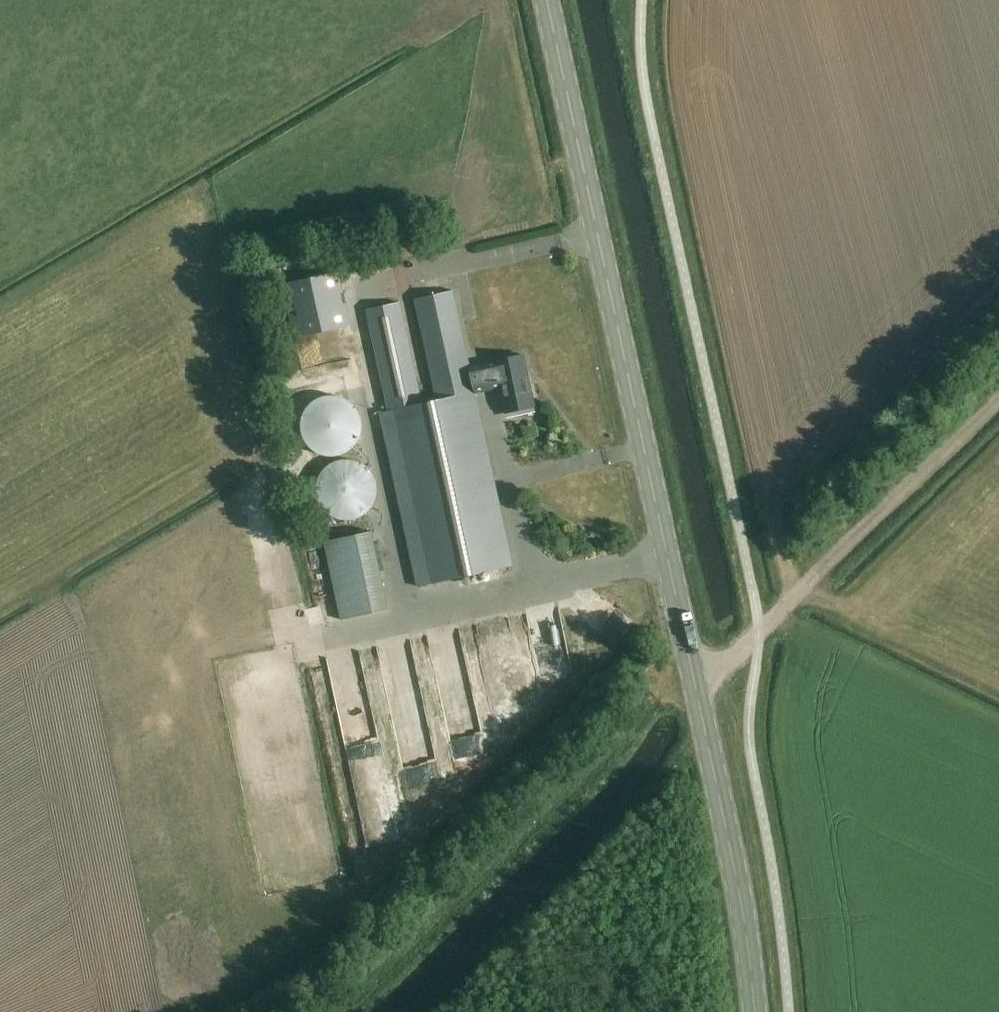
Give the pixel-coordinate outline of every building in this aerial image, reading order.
[(340,274),(286,286),(297,338),(352,326),(340,274)] [(524,355),(470,367),(453,291),(415,300),(437,400),(422,404),(400,304),(366,311),(388,411),(379,413),(394,481),(419,588),(514,567),(476,394),(499,389),(505,416),(536,409),(524,355)] [(302,365),(298,375),(314,380),(318,371),(302,365)] [(355,407),(345,399),(332,395),(320,397),(309,404),(302,415),(300,427),(303,440),(311,449),(323,455),(335,456),(347,451),(356,442),(361,431),(360,418),(355,407)] [(375,483),(370,472),(361,463),(349,459),(336,460),(326,467),(318,477),(315,489),(318,501),(325,511),(336,518),(348,519),(361,515),(370,507),(375,496),(375,483)] [(380,617),(372,537),(323,542),(331,622),(380,617)] [(501,607),(473,612),(494,717),(522,712),(501,607)] [(422,616),(424,655),(456,653),(454,614),(422,616)] [(549,632),(536,633),(538,676),(551,675),(549,632)] [(348,762),(350,798),(382,796),(379,760),(348,762)]
